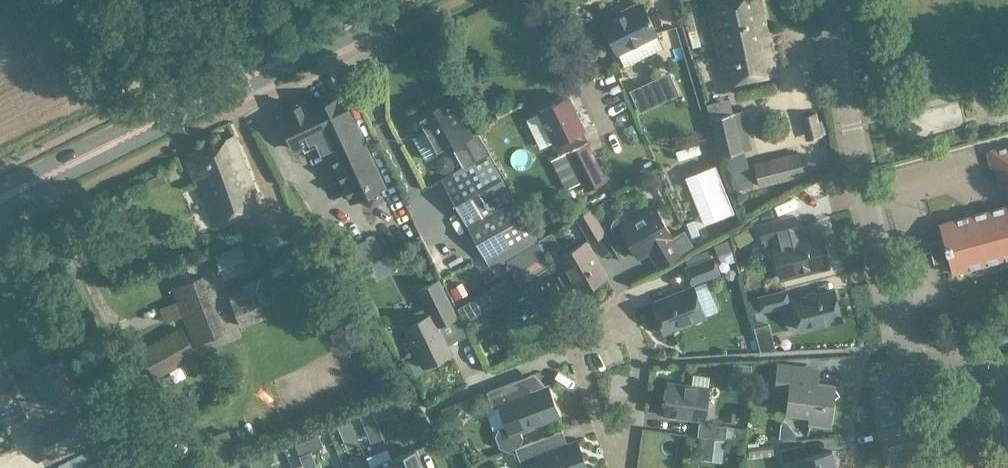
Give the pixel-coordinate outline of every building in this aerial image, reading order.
[(726,81),(777,72),(761,0),(711,0),(726,81)] [(787,8),(799,6),(798,0),(785,0),(787,8)] [(643,4),(641,5),(637,2),(629,6),(628,11),(603,23),(617,52),(657,33),(643,4)] [(104,7),(91,9),(94,26),(107,24),(104,7)] [(696,45),(700,63),(712,61),(707,43),(696,45)] [(638,110),(664,98),(655,77),(629,89),(638,110)] [(280,115),(295,148),(316,139),(321,150),(328,147),(351,199),(383,184),(354,121),(339,88),(301,106),(299,103),(290,107),(291,110),(280,115)] [(720,88),(703,92),(706,104),(723,100),(720,88)] [(567,96),(540,110),(556,142),(583,128),(567,96)] [(453,144),(471,134),(462,117),(460,119),(449,98),(419,114),(439,151),(453,144)] [(809,100),(793,103),(797,129),(813,126),(809,100)] [(733,111),(710,117),(719,156),(743,150),(733,111)] [(629,158),(640,153),(622,113),(611,118),(629,158)] [(441,177),(465,223),(515,196),(479,130),(471,134),(453,144),(464,165),(441,177)] [(234,134),(186,153),(193,176),(200,182),(217,223),(262,206),(234,134)] [(406,198),(441,183),(435,168),(414,176),(399,140),(385,146),(406,198)] [(606,180),(586,142),(564,153),(563,152),(549,159),(564,189),(578,182),(583,192),(606,180)] [(698,143),(675,151),(678,160),(701,152),(698,143)] [(993,150),(997,168),(1002,185),(1007,183),(1007,187),(1007,146),(993,150)] [(743,150),(724,155),(728,171),(733,169),(748,166),(745,150),(743,150)] [(758,187),(805,175),(799,150),(752,162),(758,187)] [(715,164),(696,172),(714,219),(734,211),(715,164)] [(672,202),(694,192),(682,167),(660,178),(672,202)] [(515,196),(465,223),(481,253),(531,226),(515,196)] [(613,223),(612,227),(615,231),(618,233),(623,233),(625,232),(639,256),(653,247),(662,263),(682,252),(681,250),(693,244),(684,229),(673,235),(655,204),(627,221),(626,219),(623,217),(618,217),(615,219),(613,223)] [(930,245),(932,254),(935,262),(950,258),(954,273),(1007,259),(1007,206),(941,224),(946,241),(930,245)] [(608,232),(593,207),(576,218),(591,242),(608,232)] [(433,259),(446,253),(428,214),(415,219),(433,259)] [(820,232),(801,237),(795,216),(759,225),(763,239),(765,239),(767,247),(774,245),(782,277),(829,266),(820,232)] [(225,279),(252,269),(241,239),(214,249),(225,279)] [(717,255),(717,254),(721,265),(735,260),(731,249),(727,239),(713,245),(717,255)] [(568,269),(557,275),(565,287),(575,281),(580,290),(606,274),(586,240),(560,255),(568,269)] [(693,283),(721,272),(715,254),(709,256),(707,251),(684,259),(693,283)] [(547,267),(526,279),(529,285),(501,301),(516,326),(538,313),(539,314),(552,307),(546,296),(560,288),(547,267)] [(225,332),(204,276),(173,288),(194,344),(225,332)] [(438,324),(456,315),(438,279),(419,288),(428,307),(402,320),(424,365),(452,351),(438,324)] [(467,292),(461,282),(449,288),(455,299),(467,292)] [(694,285),(653,301),(664,331),(705,315),(694,285)] [(749,299),(752,313),(762,310),(763,312),(793,305),(789,288),(759,295),(759,297),(749,299)] [(834,289),(793,299),(801,329),(842,319),(834,289)] [(256,292),(231,301),(240,326),(265,317),(256,292)] [(182,326),(142,348),(157,374),(196,352),(182,326)] [(48,407),(53,405),(79,393),(62,358),(32,372),(48,407)] [(15,393),(0,359),(0,400),(15,393)] [(734,364),(733,383),(749,385),(750,365),(734,364)] [(833,398),(840,393),(835,386),(835,384),(809,381),(810,367),(779,364),(776,387),(790,388),(788,411),(811,413),(810,421),(831,423),(833,398)] [(500,404),(508,425),(499,428),(496,435),(500,446),(506,450),(521,444),(524,436),(521,429),(559,414),(548,384),(520,394),(514,380),(488,390),(494,406),(500,404)] [(708,387),(692,385),(670,382),(665,412),(704,417),(708,387)] [(410,405),(405,393),(393,397),(398,410),(410,405)] [(462,421),(454,404),(442,410),(450,427),(462,421)] [(358,412),(362,422),(374,417),(370,407),(358,412)] [(87,443),(75,417),(34,436),(46,461),(87,443)] [(342,437),(354,432),(350,421),(338,426),(342,437)] [(698,435),(705,435),(725,438),(730,439),(731,426),(727,426),(727,425),(700,422),(698,435)] [(466,437),(462,428),(454,432),(459,441),(466,437)] [(306,439),(311,450),(323,445),(318,434),(306,439)] [(552,448),(547,435),(516,447),(523,466),(540,460),(544,467),(589,467),(577,438),(552,448)] [(725,438),(705,435),(702,458),(723,460),(725,438)] [(311,450),(306,439),(295,443),(299,455),(311,450)] [(749,456),(774,453),(772,443),(748,446),(749,456)] [(833,450),(808,455),(806,443),(780,449),(783,461),(798,458),(800,467),(837,467),(833,450)] [(464,450),(467,465),(483,462),(480,447),(464,450)] [(415,449),(394,457),(392,458),(396,467),(423,467),(415,449)] [(84,451),(57,464),(58,467),(92,467),(84,451)] [(370,467),(396,467),(392,458),(370,467)] [(124,467),(145,467),(141,459),(127,465),(123,467),(124,467)]
